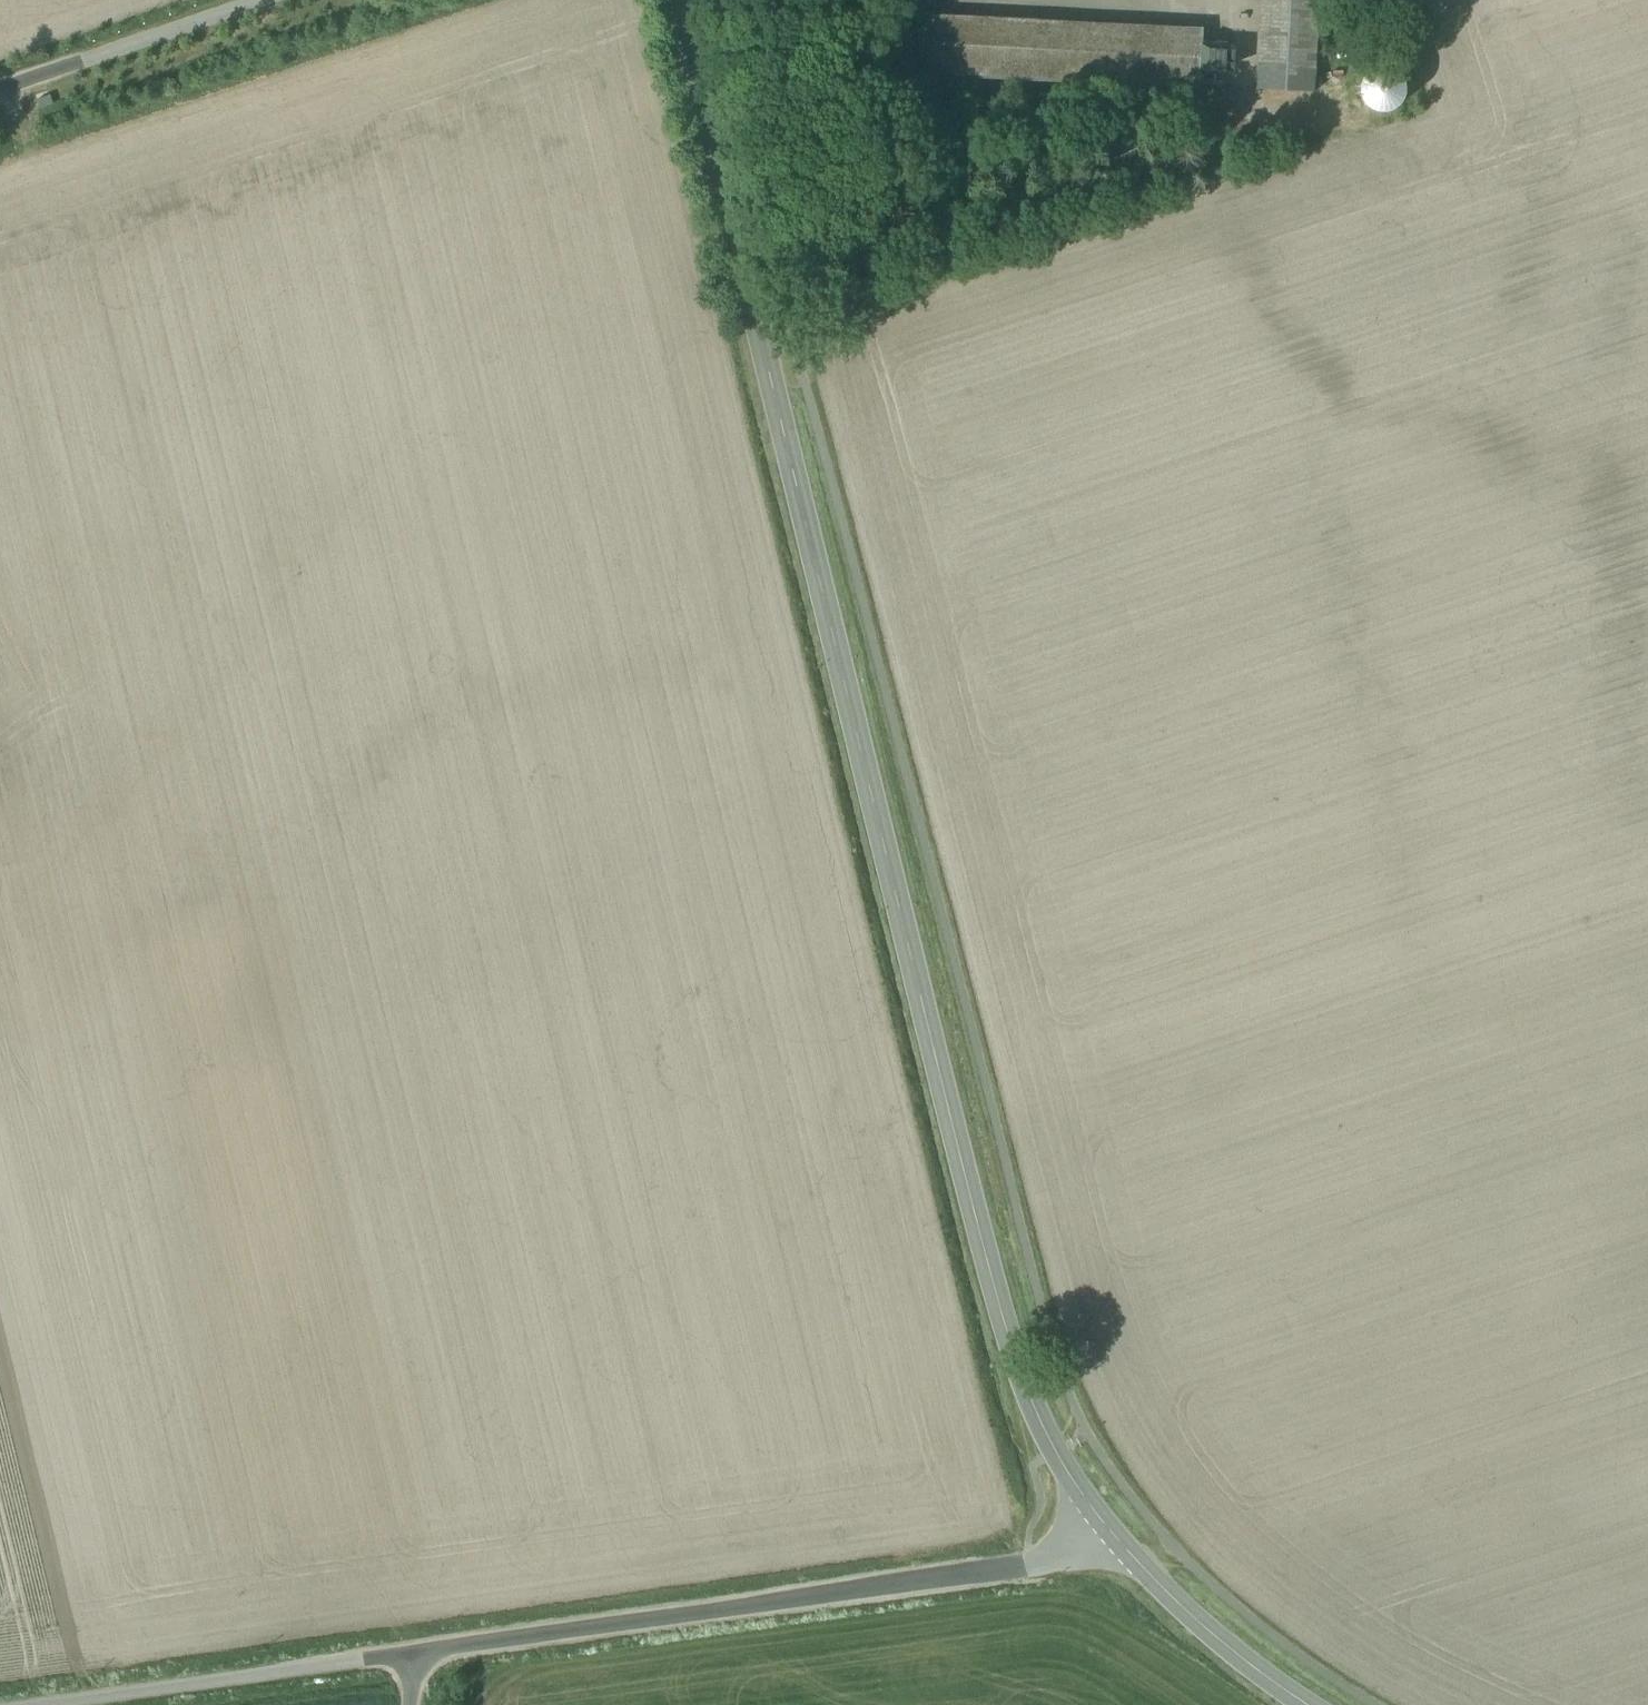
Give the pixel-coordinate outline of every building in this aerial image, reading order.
[(1258,88),(1314,91),(1319,0),(1263,0),(1258,88)] [(1203,28),(929,14),(926,72),(1200,86),(1203,28)]
